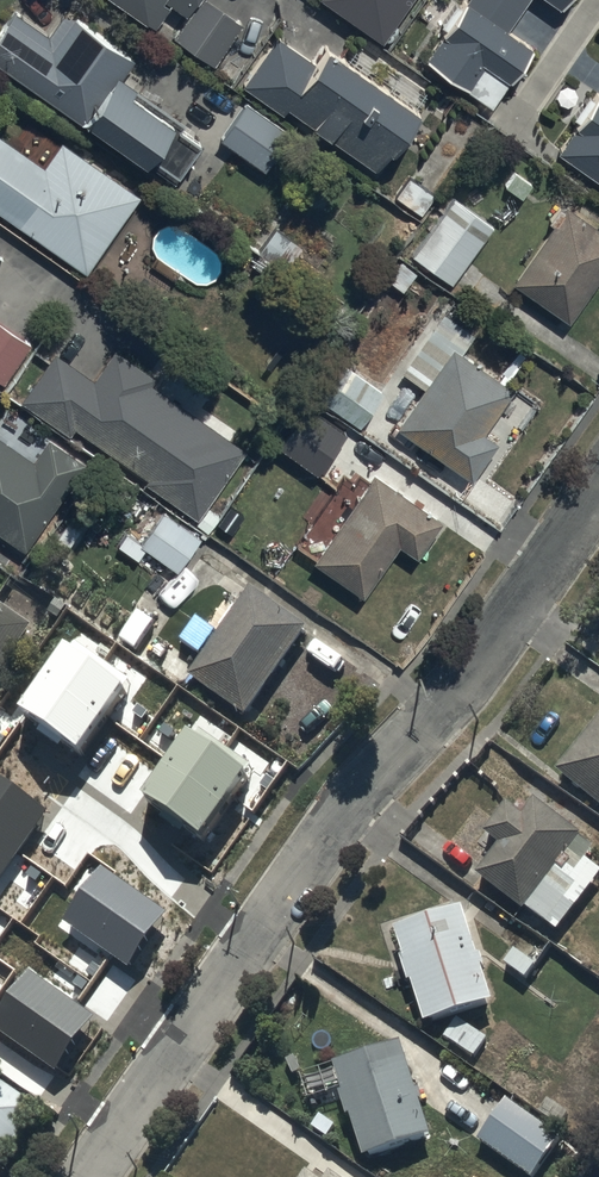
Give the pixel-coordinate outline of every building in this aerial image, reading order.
[(151,21),(165,0),(120,0),(151,21)] [(185,9),(191,0),(172,0),(185,9)] [(211,0),(199,0),(176,34),(214,60),(241,20),(211,0)] [(381,38),(407,0),(325,0),(381,38)] [(470,0),(464,0),(424,59),(491,105),(533,43),(509,26),(470,0)] [(509,26),(527,0),(470,0),(509,26)] [(0,24),(0,61),(147,159),(173,120),(114,80),(132,53),(67,9),(48,36),(9,10),(0,24)] [(284,113),(290,106),(380,167),(417,112),(323,50),(316,60),(278,34),(243,86),(284,113)] [(598,178),(598,93),(593,89),(553,147),(598,178)] [(218,133),(264,164),(288,129),(242,98),(218,133)] [(137,190),(57,136),(42,157),(0,129),(0,210),(5,213),(85,267),(137,190)] [(399,240),(432,191),(404,173),(372,222),(399,240)] [(416,257),(454,282),(495,220),(457,195),(416,257)] [(510,278),(567,315),(598,267),(598,221),(564,198),(510,278)] [(400,260),(385,279),(416,303),(431,284),(400,260)] [(6,381),(33,342),(0,320),(0,377),(6,381)] [(450,344),(396,424),(458,465),(473,475),(498,438),(483,428),(512,385),(450,344)] [(112,349),(93,377),(54,351),(23,397),(69,429),(71,427),(196,510),(244,438),(112,349)] [(306,389),(360,425),(385,389),(330,353),(306,389)] [(274,443),(316,471),(343,431),(300,403),(274,443)] [(24,546),(83,459),(49,436),(34,459),(0,436),(0,529),(24,546)] [(372,469),(312,560),(362,593),(397,541),(416,554),(442,516),(423,503),(372,469)] [(137,542),(177,569),(201,534),(161,507),(137,542)] [(247,716),(306,628),(247,589),(188,676),(247,716)] [(30,623),(0,603),(0,668),(30,623)] [(136,611),(117,639),(137,652),(156,624),(136,611)] [(123,679),(62,638),(17,705),(78,746),(123,679)] [(558,772),(598,806),(598,723),(558,772)] [(244,769),(183,727),(138,793),(199,834),(244,769)] [(0,778),(0,875),(45,808),(0,778)] [(479,879),(523,910),(528,904),(569,846),(579,832),(535,801),(525,815),(509,803),(486,835),(502,847),(479,879)] [(528,904),(565,930),(598,882),(598,867),(569,846),(528,904)] [(164,909),(100,865),(62,922),(126,965),(164,909)] [(493,1001),(464,909),(397,930),(426,1022),(493,1001)] [(531,932),(504,967),(526,983),(537,969),(540,971),(556,950),(531,932)] [(28,968),(0,1008),(0,1035),(53,1071),(94,1013),(28,968)] [(456,1021),(443,1040),(473,1061),(486,1042),(456,1021)] [(430,1133),(401,1044),(334,1066),(363,1155),(430,1133)] [(2,1164),(41,1106),(0,1078),(0,1162),(2,1164)] [(530,1176),(533,1176),(562,1137),(509,1099),(479,1141),(530,1176)]
